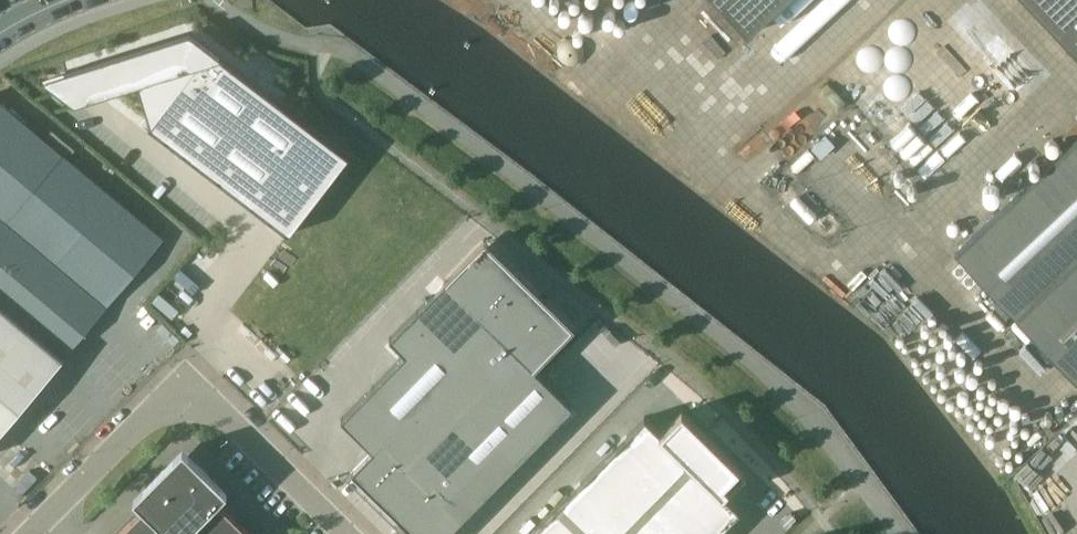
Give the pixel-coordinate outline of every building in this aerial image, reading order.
[(536,2),(545,11),(536,20),(544,30),(573,3),(570,0),(539,0),(536,2)] [(783,0),(716,0),(747,34),(783,0)] [(1076,59),(1076,0),(1019,0),(1076,59)] [(182,31),(40,75),(75,102),(137,82),(150,123),(148,125),(287,231),(345,156),(182,31)] [(0,102),(0,431),(163,239),(0,102)] [(823,155),(832,143),(820,135),(811,147),(823,155)] [(954,252),(1076,382),(1076,137),(954,252)] [(572,326),(485,240),(391,334),(407,350),(343,416),(375,448),(351,472),(415,533),(445,533),(573,404),(534,365),(572,326)] [(528,533),(718,533),(741,511),(724,494),(728,491),(729,492),(746,475),(738,467),(683,412),(682,411),(661,432),(644,416),(528,533)] [(117,533),(120,533),(126,528),(132,533),(251,533),(218,501),(227,491),(183,448),(133,498),(143,508),(117,533)]
